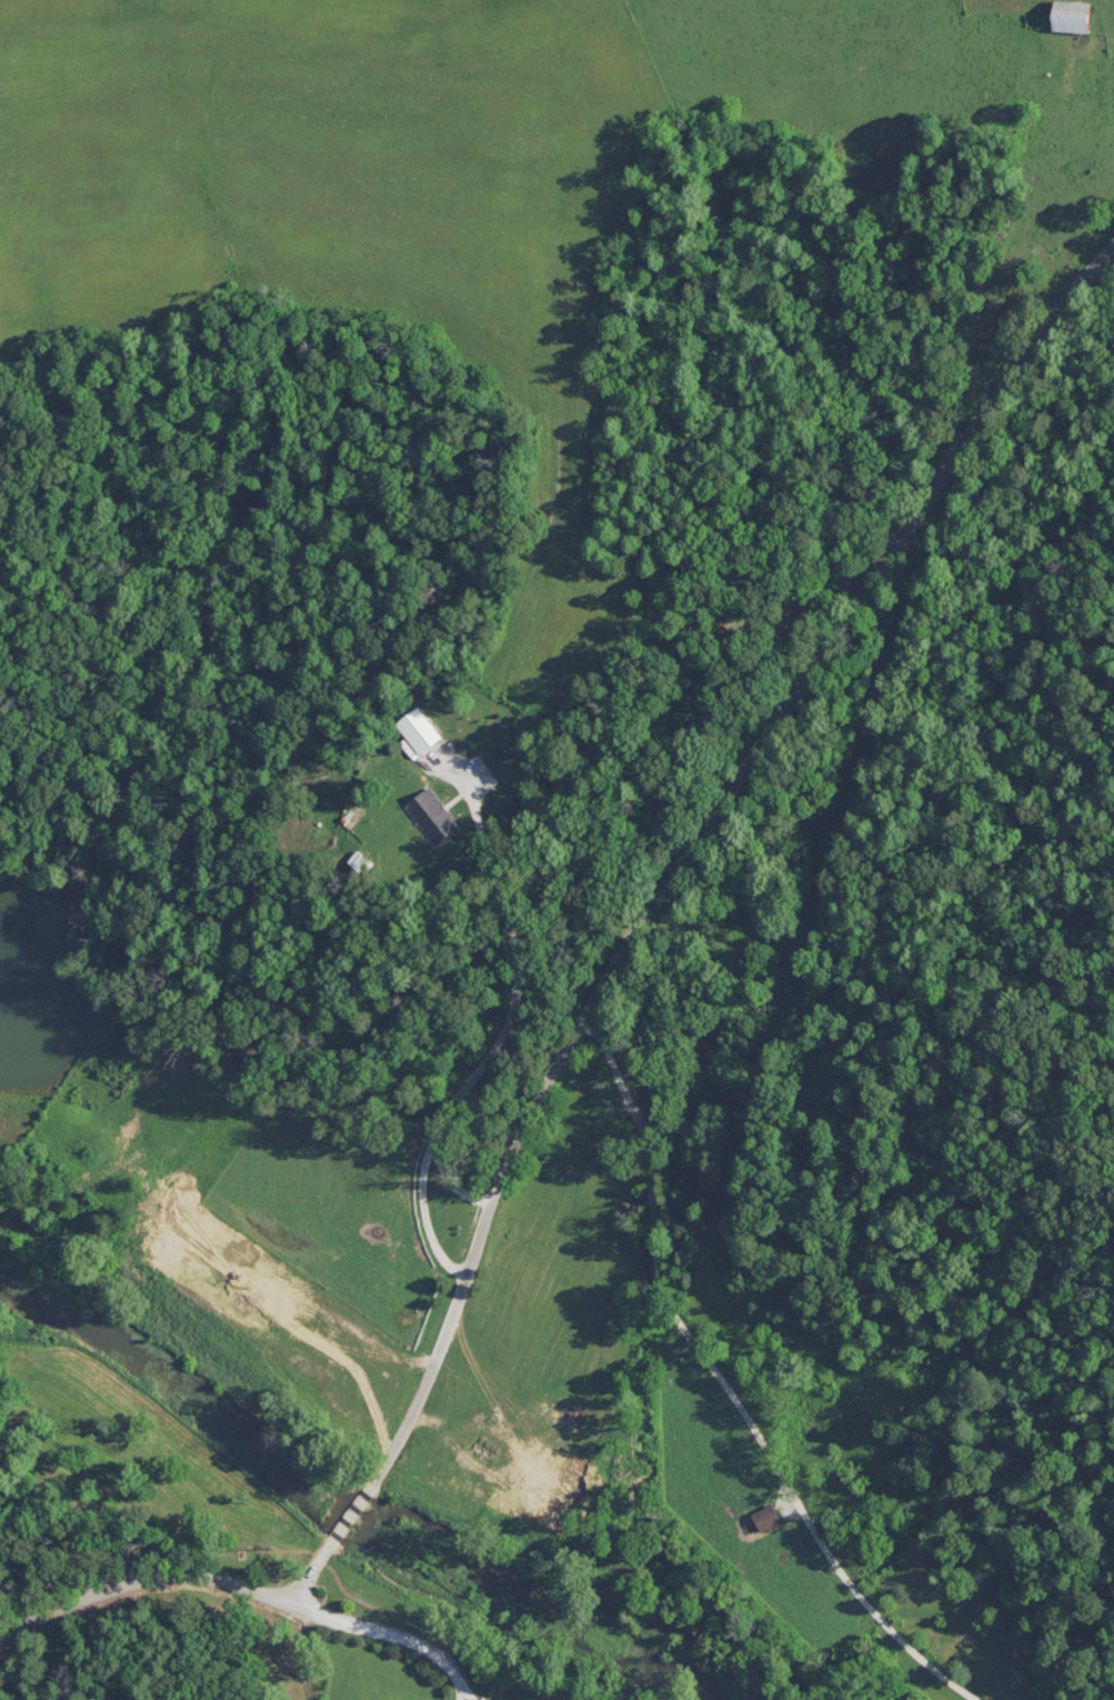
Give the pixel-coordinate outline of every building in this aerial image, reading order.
[(1103,2),(1065,1),(1064,32),(1102,33),(1103,2)] [(435,846),(461,829),(433,787),(407,804),(435,846)] [(754,1512),(762,1531),(783,1523),(776,1504),(754,1512)]
